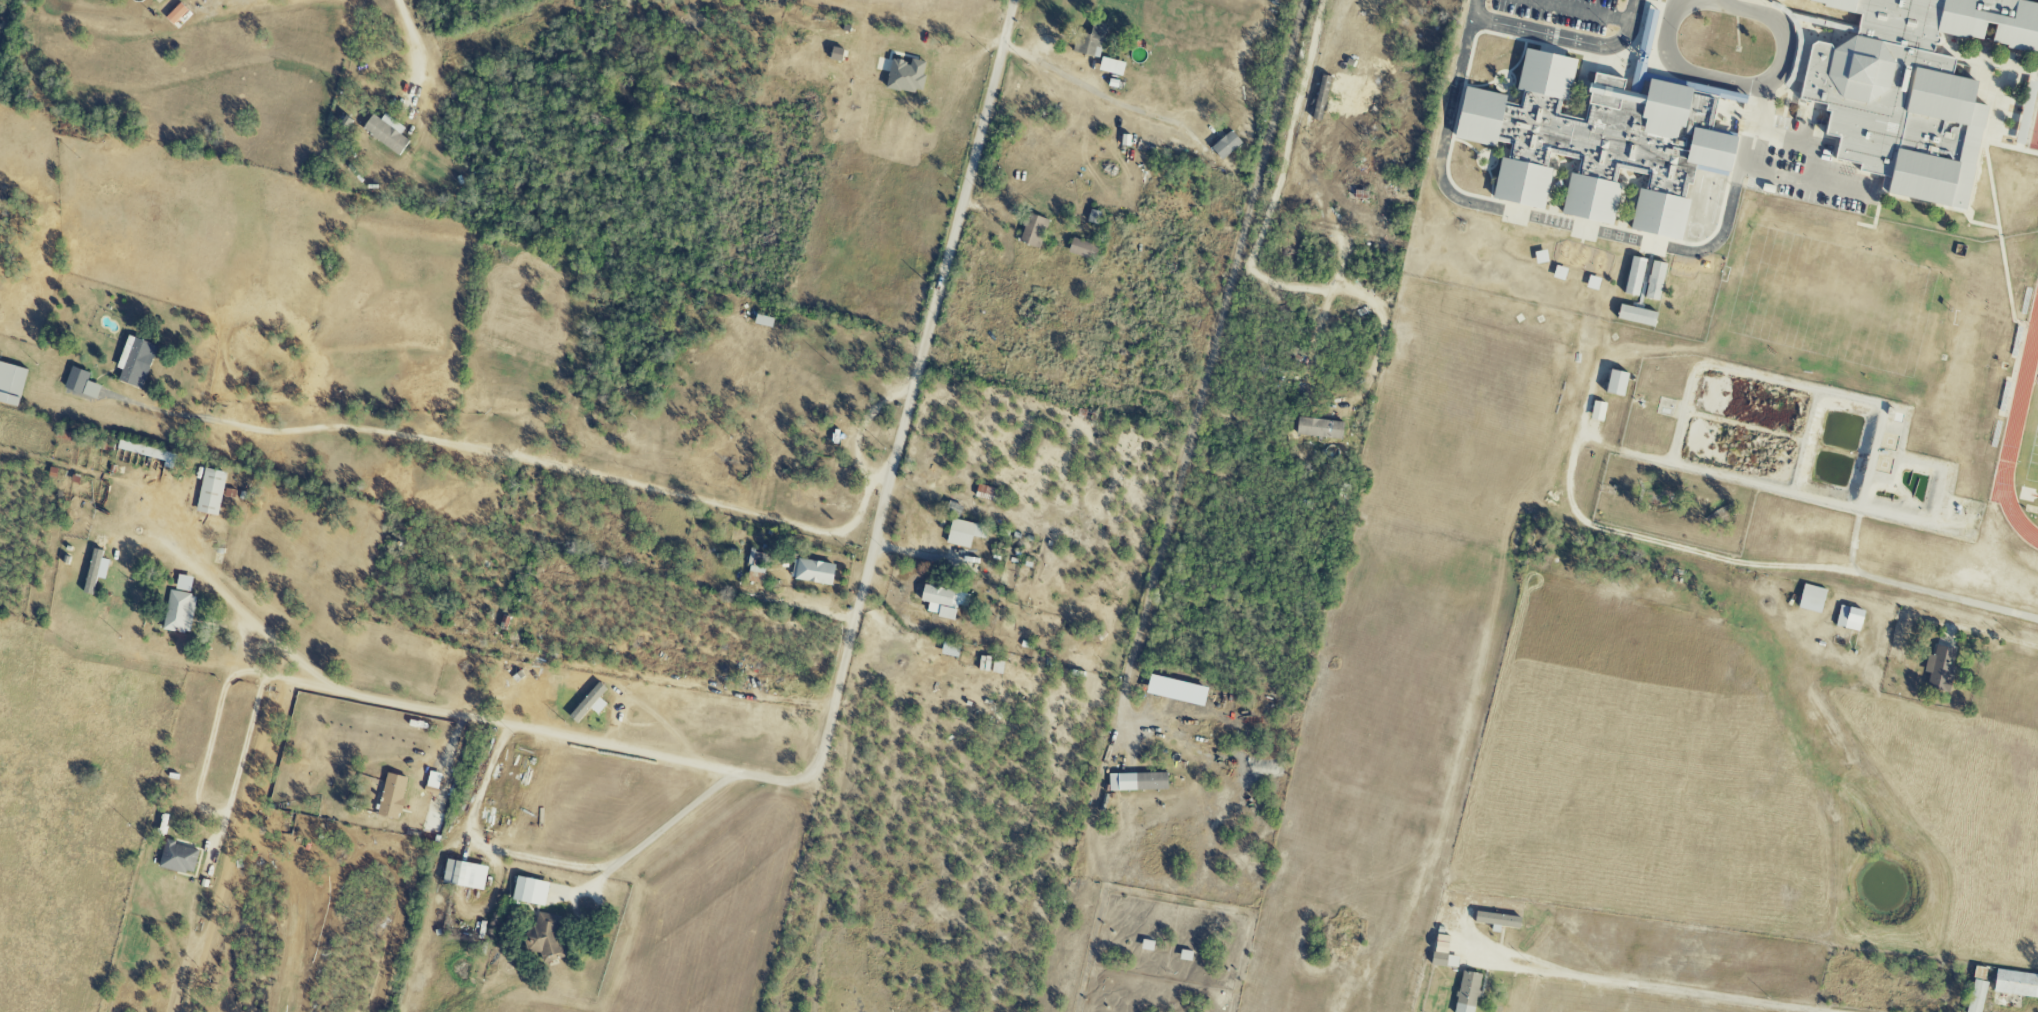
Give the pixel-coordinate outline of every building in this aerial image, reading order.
[(1806,4),(1859,14),(1854,38),(1807,50),(1798,94),(1885,195),(1964,211),(1985,107),(1918,29),(1981,42),(1994,45),(2036,54),(2037,43),(2037,4),(2018,0),(1807,0),(1806,4)] [(186,10),(179,2),(164,17),(171,24),(186,10)] [(1649,52),(1656,11),(1646,9),(1638,50),(1649,52)] [(1072,52),(1098,58),(1106,26),(1092,23),(1089,36),(1076,33),(1072,52)] [(1731,138),(1711,131),(1712,99),(1649,77),(1641,97),(1621,90),(1626,77),(1588,76),(1587,126),(1558,116),(1579,56),(1520,54),(1519,106),(1467,87),(1447,143),(1509,144),(1509,159),(1496,159),(1495,205),(1547,206),(1548,157),(1579,158),(1560,211),(1615,231),(1616,167),(1646,177),(1628,227),(1683,246),(1684,195),(1695,166),(1730,178),(1731,138)] [(1124,63),(1101,57),(1097,71),(1121,77),(1124,63)] [(884,87),(919,95),(926,63),(909,59),(908,63),(890,59),(884,87)] [(2036,84),(2026,82),(2014,143),(2024,145),(2036,84)] [(372,115),(361,129),(397,156),(408,141),(399,134),(403,129),(384,114),(379,120),(372,115)] [(1220,161),(1242,145),(1232,131),(1210,146),(1220,161)] [(1048,222),(1029,214),(1018,242),(1037,249),(1048,222)] [(1096,244),(1070,241),(1068,256),(1094,260),(1096,244)] [(1637,297),(1646,261),(1631,257),(1622,294),(1637,297)] [(1645,300),(1660,301),(1664,264),(1649,262),(1645,300)] [(1656,314),(1619,305),(1615,319),(1653,328),(1656,314)] [(142,390),(156,346),(126,337),(116,368),(120,370),(117,382),(142,390)] [(17,408),(26,369),(0,363),(0,404),(17,408)] [(89,373),(70,368),(63,390),(96,399),(100,386),(87,382),(89,373)] [(1603,393),(1622,397),(1627,375),(1609,370),(1603,393)] [(1606,404),(1592,402),(1589,420),(1602,422),(1606,404)] [(1341,439),(1342,422),(1297,419),(1296,436),(1341,439)] [(195,513),(217,517),(226,473),(204,469),(195,513)] [(946,544),(969,549),(972,537),(985,540),(988,528),(951,519),(946,544)] [(101,559),(102,552),(92,550),(82,594),(91,596),(95,578),(104,580),(108,561),(101,559)] [(761,584),(766,554),(749,551),(744,582),(761,584)] [(833,566),(794,559),(790,580),(830,587),(833,566)] [(192,578),(177,576),(175,591),(169,590),(162,631),(190,635),(196,597),(189,596),(192,578)] [(954,620),(956,606),(966,608),(969,595),(960,593),(960,592),(922,585),(919,602),(927,603),(925,615),(954,620)] [(1798,610),(1821,614),(1825,590),(1802,586),(1798,610)] [(1857,633),(1863,612),(1840,606),(1834,626),(1857,633)] [(960,647),(942,643),(939,655),(956,659),(960,647)] [(1926,689),(1947,693),(1956,651),(1935,646),(1933,657),(1927,656),(1924,673),(1929,674),(1926,689)] [(977,671),(989,672),(990,657),(978,656),(977,671)] [(1207,688),(1149,675),(1144,694),(1202,708),(1207,688)] [(596,716),(605,705),(598,699),(606,691),(598,684),(567,717),(575,725),(589,709),(596,716)] [(407,778),(386,773),(376,815),(397,821),(407,778)] [(1108,792),(1167,791),(1166,774),(1108,775),(1108,792)] [(199,851),(165,840),(158,866),(191,876),(199,851)] [(440,883),(482,892),(487,868),(445,859),(440,883)] [(543,907),(548,883),(516,876),(510,900),(543,907)] [(1473,922),(1518,929),(1520,919),(1475,911),(1473,922)] [(1445,955),(1448,937),(1435,935),(1430,964),(1455,968),(1457,957),(1445,955)] [(2037,999),(2037,975),(1995,969),(1992,992),(2037,999)] [(1481,975),(1462,971),(1453,1011),(1473,1011),(1481,975)] [(1973,980),(1965,1011),(1980,1011),(1988,983),(1973,980)]
